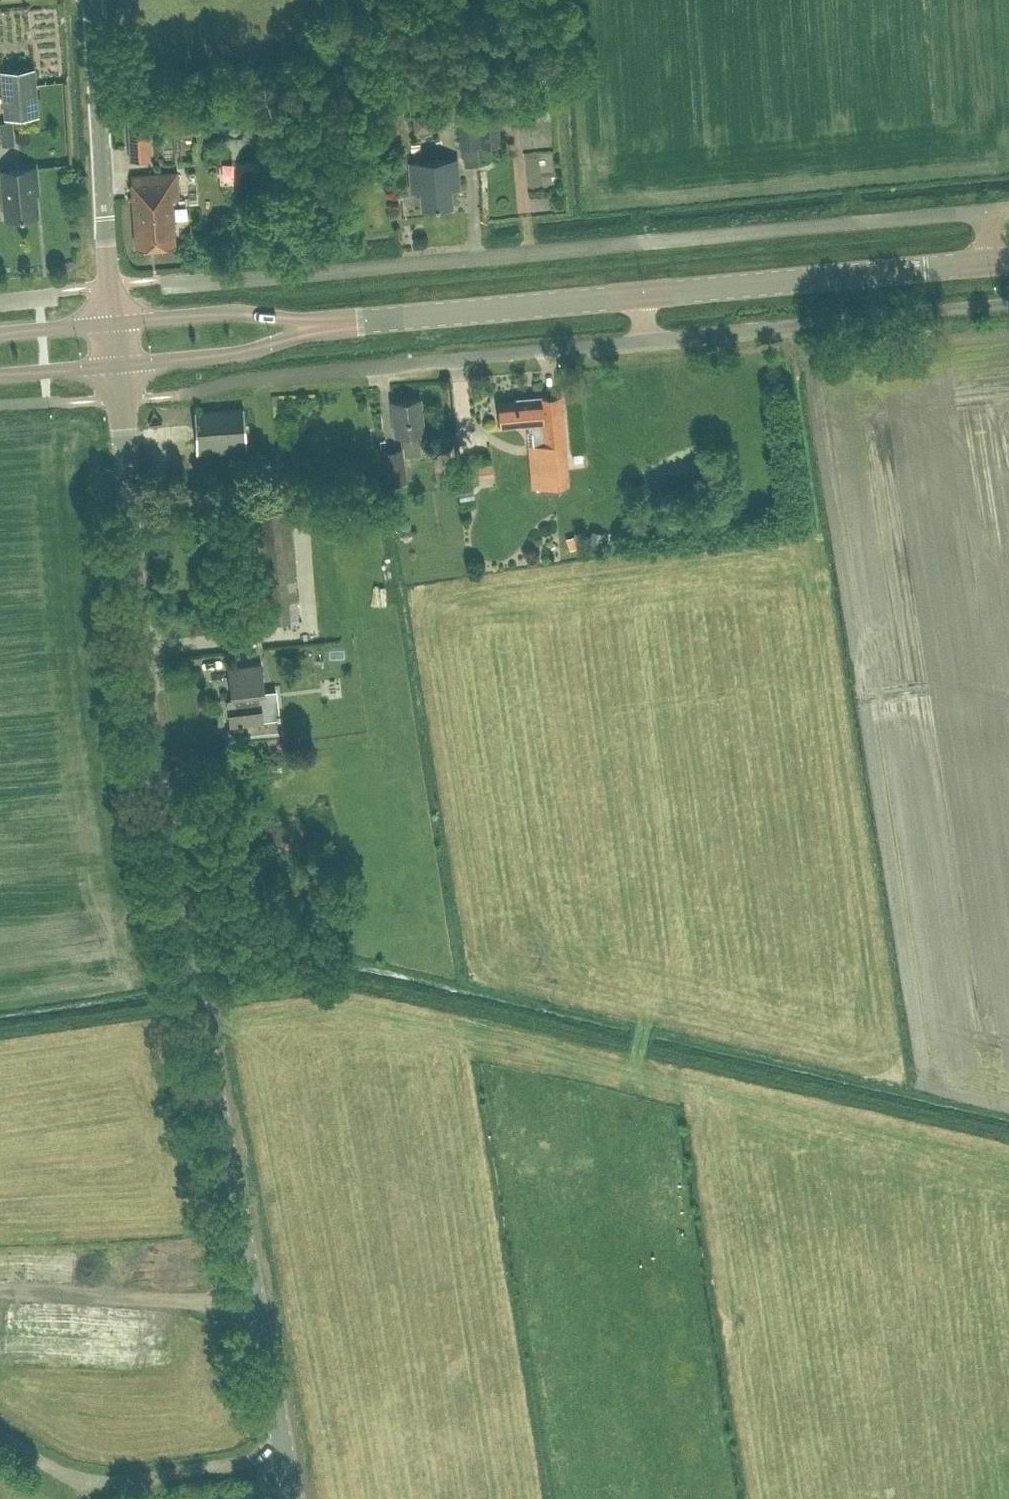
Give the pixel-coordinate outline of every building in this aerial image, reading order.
[(35,66),(0,69),(0,80),(3,118),(39,115),(35,66)] [(476,109),(457,110),(459,144),(462,144),(477,143),(479,143),(476,109)] [(147,118),(127,119),(128,147),(149,146),(147,118)] [(527,125),(527,159),(553,159),(553,125),(527,125)] [(458,184),(456,156),(409,160),(411,188),(419,187),(421,205),(451,202),(449,185),(458,184)] [(36,213),(33,182),(36,182),(34,165),(0,168),(0,171),(5,216),(36,213)] [(171,197),(177,197),(175,170),(129,173),(135,246),(175,242),(171,197)] [(528,443),(531,485),(567,482),(559,392),(539,394),(539,393),(513,395),(514,399),(497,401),(499,424),(541,420),(543,442),(528,443)] [(416,430),(423,430),(419,396),(390,399),(393,432),(402,431),(404,452),(418,450),(416,430)] [(197,451),(246,446),(242,406),(196,410),(193,410),(197,451)] [(404,477),(409,476),(406,461),(403,461),(401,446),(380,449),(386,486),(405,484),(404,477)] [(355,467),(368,467),(367,454),(354,455),(355,467)] [(432,457),(434,467),(452,464),(450,454),(432,457)] [(459,498),(473,495),(472,488),(458,490),(459,498)] [(288,507),(288,506),(254,508),(254,510),(263,621),(296,618),(288,507)] [(565,538),(569,549),(578,547),(574,535),(565,538)] [(257,693),(264,692),(260,661),(226,665),(230,696),(234,696),(235,705),(227,706),(229,724),(262,720),(260,702),(258,702),(257,693)]
